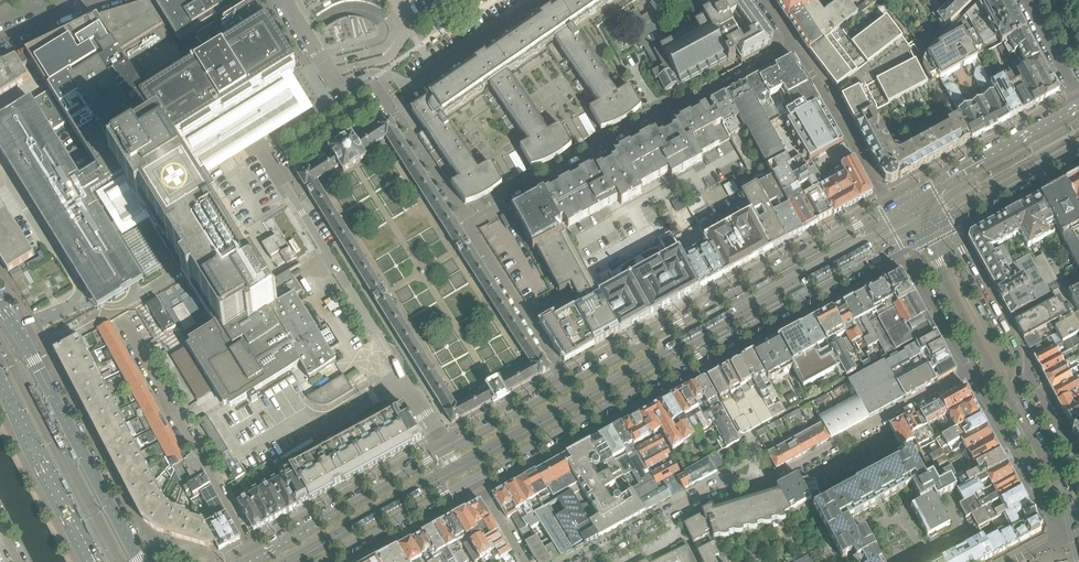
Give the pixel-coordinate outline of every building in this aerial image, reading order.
[(27,54),(27,55),(31,62),(43,81),(44,80),(50,90),(49,90),(49,92),(50,91),(51,94),(52,95),(77,136),(79,139),(96,167),(106,183),(110,181),(112,185),(115,183),(120,192),(108,200),(126,229),(147,216),(165,246),(174,258),(196,294),(214,322),(215,325),(189,341),(191,345),(187,347),(209,381),(225,407),(229,405),(230,408),(235,405),(236,405),(248,398),(252,403),(258,400),(255,394),(268,386),(262,376),(278,366),(282,371),(293,365),(295,368),(300,364),(310,379),(335,363),(330,355),(327,350),(317,333),(301,307),(298,303),(294,296),(300,292),(302,291),(301,290),(290,272),(289,271),(270,283),(256,261),(241,238),(241,236),(240,237),(238,234),(239,234),(241,234),(243,232),(244,230),(244,228),(244,226),(243,224),(241,223),(239,223),(236,224),(235,225),(234,227),(232,224),(233,224),(228,216),(202,174),(201,173),(203,172),(221,161),(229,156),(255,140),(270,131),(300,112),(298,108),(295,104),(297,102),(298,100),(298,98),(297,96),(295,95),(293,94),(291,94),(289,94),(287,91),(281,80),(282,80),(294,72),(292,69),(295,66),(294,64),(289,56),(286,51),(273,30),(258,6),(254,8),(252,5),(251,5),(248,0),(157,0),(154,1),(168,24),(171,29),(179,42),(185,39),(194,33),(198,39),(197,39),(199,43),(181,54),(175,45),(163,26),(148,3),(147,3),(101,17),(98,19),(97,19),(95,20),(93,21),(93,22),(27,54)] [(636,99),(630,88),(623,92),(617,95),(572,29),(570,27),(589,14),(609,0),(573,0),(542,22),(554,38),(555,41),(568,60),(575,69),(581,78),(594,97),(599,105),(590,110),(601,131),(609,129),(612,127),(617,126),(624,122),(631,117),(635,114),(638,112),(641,109),(636,99)] [(736,59),(734,55),(736,54),(741,62),(771,46),(772,40),(743,0),(744,0),(706,0),(711,10),(702,15),(704,19),(695,24),(697,28),(671,43),(669,38),(666,39),(661,30),(663,28),(656,15),(653,11),(647,15),(647,14),(641,18),(636,10),(626,15),(627,16),(621,18),(640,49),(644,47),(646,51),(652,48),(659,61),(656,63),(655,67),(657,71),(652,74),(656,80),(658,79),(665,92),(676,86),(677,89),(728,62),(736,59)] [(788,21),(809,52),(830,37),(841,28),(858,15),(854,11),(846,0),(844,0),(843,1),(844,2),(843,2),(841,3),(840,3),(839,3),(824,14),(817,4),(815,0),(774,0),(788,21)] [(969,5),(973,0),(953,0),(937,16),(935,12),(932,14),(943,29),(961,12),(969,5)] [(1017,16),(1008,0),(982,0),(963,18),(964,18),(965,21),(968,19),(976,32),(983,45),(998,37),(1002,45),(1005,43),(1006,44),(1004,46),(1010,56),(1015,53),(1018,51),(1023,61),(1038,54),(1017,16)] [(858,15),(867,8),(867,7),(864,4),(854,11),(858,15)] [(902,38),(886,17),(879,23),(895,43),(902,38)] [(488,83),(489,85),(530,143),(520,148),(531,169),(539,167),(547,164),(555,160),(563,155),(568,150),(572,147),(566,136),(560,126),(550,132),(548,133),(545,129),(539,120),(533,111),(526,102),(520,93),(513,83),(507,74),(509,72),(508,70),(517,64),(526,58),(535,52),(544,45),(554,38),(542,22),(477,66),(488,83)] [(895,43),(879,23),(872,28),(888,48),(895,43)] [(888,48),(872,28),(866,33),(881,54),(888,48)] [(932,38),(936,34),(932,30),(925,38),(928,42),(932,38)] [(901,68),(909,64),(915,61),(911,52),(913,50),(916,48),(914,45),(910,48),(902,38),(895,43),(888,48),(881,54),(874,59),(867,64),(851,44),(852,43),(843,32),(832,40),(836,45),(841,51),(846,58),(851,65),(857,72),(839,86),(840,88),(841,90),(849,84),(851,88),(853,93),(865,87),(869,95),(873,103),(877,111),(889,104),(888,104),(876,81),(885,76),(894,72),(901,68)] [(881,54),(866,33),(858,39),(874,59),(881,54)] [(957,112),(962,120),(972,139),(984,133),(1009,119),(988,80),(976,59),(979,57),(985,53),(981,46),(972,34),(965,38),(962,34),(938,47),(937,44),(936,44),(931,49),(929,52),(927,54),(926,56),(925,58),(924,60),(923,63),(923,65),(930,78),(937,74),(943,85),(957,112)] [(815,61),(836,45),(832,40),(830,37),(809,52),(815,61)] [(594,97),(581,78),(575,69),(568,60),(554,38),(544,45),(535,52),(526,58),(517,64),(508,70),(509,72),(507,74),(508,76),(513,83),(520,93),(526,102),(533,111),(539,120),(545,129),(548,133),(550,132),(560,126),(566,136),(572,147),(601,131),(590,110),(599,105),(594,97)] [(874,59),(858,39),(852,43),(851,44),(867,64),(874,59)] [(820,67),(841,51),(836,45),(815,61),(820,67)] [(1008,57),(1002,46),(998,48),(1004,59),(1008,57)] [(825,74),(846,58),(841,51),(820,67),(825,74)] [(29,80),(22,68),(31,62),(27,55),(27,54),(16,59),(0,67),(0,99),(29,80)] [(1059,92),(1038,54),(1023,61),(1025,65),(1030,74),(1045,100),(1059,92)] [(809,84),(794,58),(757,78),(772,106),(809,84)] [(831,81),(851,65),(846,58),(825,74),(831,81)] [(925,80),(922,73),(918,67),(915,61),(909,64),(921,87),(927,84),(925,80)] [(921,87),(909,64),(901,68),(913,91),(921,87)] [(836,88),(839,86),(857,72),(851,65),(831,81),(836,88)] [(502,185),(496,174),(491,164),(478,171),(442,119),(435,123),(434,121),(488,83),(477,66),(412,111),(417,119),(425,130),(417,135),(466,206),(473,203),(481,200),(489,196),(495,191),(502,185)] [(913,91),(901,68),(894,72),(906,95),(913,91)] [(1034,106),(1019,79),(1014,70),(1002,77),(1008,85),(1007,87),(1022,112),(1034,106)] [(906,95),(894,72),(885,76),(897,100),(906,95)] [(1022,112),(1007,87),(1008,85),(1002,77),(1000,72),(988,80),(1009,119),(1022,112)] [(1045,100),(1030,74),(1019,79),(1034,106),(1045,100)] [(897,100),(885,76),(876,81),(888,104),(889,104),(897,100)] [(772,106),(757,78),(746,84),(768,125),(779,119),(772,106)] [(784,153),(768,125),(746,84),(726,95),(745,128),(767,169),(769,172),(770,173),(785,165),(789,163),(787,159),(787,158),(784,153)] [(801,102),(815,94),(809,84),(772,106),(779,119),(803,105),(801,102)] [(846,107),(869,95),(865,87),(853,93),(841,99),(846,107)] [(815,94),(801,102),(803,105),(806,110),(820,102),(815,94)] [(745,128),(726,95),(710,103),(729,138),(745,128)] [(850,115),(873,103),(869,95),(846,107),(850,115)] [(0,119),(0,147),(83,275),(85,279),(102,306),(103,305),(136,284),(138,283),(144,280),(125,249),(34,97),(0,119)] [(803,105),(779,119),(795,147),(803,161),(805,163),(809,161),(843,142),(837,131),(831,122),(826,112),(820,103),(820,102),(806,110),(803,105)] [(659,179),(669,173),(671,178),(682,172),(693,167),(703,161),(700,156),(701,156),(710,151),(720,146),(720,145),(730,140),(729,138),(722,125),(710,103),(705,106),(696,111),(685,117),(675,123),(677,128),(667,133),(658,138),(655,133),(645,139),(635,144),(624,150),(614,156),(616,161),(606,167),(597,171),(594,167),(584,172),(574,178),(564,183),(554,188),(544,194),(552,210),(560,223),(564,220),(568,228),(579,222),(588,217),(599,211),(604,209),(610,206),(618,201),(621,206),(631,200),(643,194),(640,189),(649,184),(659,179)] [(854,123),(874,112),(877,111),(873,103),(850,115),(854,123)] [(397,130),(392,123),(390,119),(381,125),(388,136),(397,131),(397,130)] [(910,173),(927,163),(959,146),(969,141),(969,140),(959,122),(957,119),(948,124),(950,129),(905,152),(904,151),(892,147),(891,148),(878,123),(859,132),(860,134),(859,134),(875,162),(880,173),(881,172),(882,174),(882,175),(885,181),(891,183),(897,180),(897,178),(899,177),(900,179),(910,173)] [(388,136),(381,125),(379,127),(372,131),(379,143),(386,139),(385,138),(388,136)] [(379,143),(372,131),(356,141),(363,153),(364,152),(379,143)] [(409,150),(397,131),(388,136),(385,138),(386,139),(398,158),(409,150)] [(367,159),(364,152),(363,153),(356,141),(352,135),(329,149),(333,155),(340,166),(339,167),(343,174),(367,159)] [(784,199),(770,173),(769,172),(762,176),(746,147),(744,147),(737,151),(748,171),(752,178),(756,186),(773,217),(786,241),(802,232),(784,199)] [(833,215),(809,171),(803,161),(795,147),(784,153),(787,158),(787,159),(789,163),(785,165),(818,224),(833,215)] [(415,160),(409,150),(398,158),(404,167),(415,160)] [(870,189),(858,168),(859,167),(857,164),(856,165),(848,151),(845,153),(850,162),(841,167),(842,169),(831,175),(834,180),(832,182),(846,208),(872,194),(870,189)] [(340,166),(333,155),(316,166),(324,177),(339,167),(340,166)] [(420,167),(415,160),(404,167),(409,175),(420,167)] [(818,224),(785,165),(770,173),(784,199),(802,232),(811,227),(818,224)] [(324,177),(316,166),(310,170),(309,170),(308,171),(315,182),(317,180),(317,181),(324,177)] [(426,177),(420,167),(409,175),(415,184),(426,177)] [(846,208),(832,182),(821,188),(818,181),(820,180),(821,178),(815,167),(809,171),(833,215),(846,208)] [(315,182),(308,171),(298,176),(305,188),(315,182)] [(1077,176),(1065,182),(1078,210),(1078,179),(1077,176)] [(432,186),(426,177),(415,184),(421,193),(432,186)] [(319,184),(317,181),(317,180),(315,182),(305,188),(308,192),(316,205),(328,198),(319,184)] [(739,192),(733,181),(723,187),(729,198),(739,192)] [(1065,182),(1039,196),(1056,226),(1061,236),(1061,237),(1068,251),(1078,246),(1072,234),(1078,230),(1078,210),(1065,182)] [(438,195),(432,186),(421,193),(427,202),(438,195)] [(786,241),(773,217),(756,186),(741,194),(746,202),(747,202),(754,215),(761,211),(766,219),(760,223),(759,222),(758,222),(757,223),(772,249),(786,241)] [(599,294),(576,251),(575,251),(560,223),(552,210),(544,194),(543,194),(540,196),(541,196),(539,197),(538,197),(500,217),(506,229),(514,224),(550,290),(539,297),(543,304),(531,312),(533,314),(533,315),(536,319),(537,320),(538,322),(539,324),(554,316),(556,320),(575,310),(595,345),(620,332),(599,294)] [(443,204),(438,195),(427,202),(432,211),(443,204)] [(1059,285),(1043,256),(1032,262),(1029,257),(1012,267),(1003,251),(997,254),(995,248),(1020,234),(1027,248),(1038,243),(1050,236),(1054,233),(1052,229),(1056,226),(1039,196),(970,234),(969,240),(1003,302),(1027,288),(1030,293),(1043,286),(1048,295),(1059,289),(1060,285),(1059,285)] [(334,207),(328,198),(316,205),(322,214),(334,207)] [(0,202),(0,260),(4,267),(8,274),(35,257),(32,252),(31,251),(0,202)] [(772,249),(757,223),(758,222),(754,215),(747,202),(746,202),(736,208),(741,217),(714,232),(709,221),(698,227),(704,238),(704,239),(705,241),(724,275),(772,249)] [(448,212),(443,204),(432,211),(437,219),(448,212)] [(339,216),(334,207),(322,214),(327,223),(339,216)] [(454,221),(450,215),(448,212),(437,219),(443,228),(454,221)] [(344,224),(339,216),(327,223),(333,231),(344,224)] [(460,230),(455,223),(454,221),(443,228),(449,237),(460,230)] [(349,233),(344,224),(333,231),(338,240),(349,233)] [(467,240),(460,230),(449,237),(455,248),(467,240)] [(355,242),(349,233),(338,240),(344,249),(355,242)] [(724,275),(705,241),(695,246),(695,247),(693,248),(691,245),(685,249),(677,236),(673,238),(701,288),(724,275)] [(701,288),(673,238),(673,237),(651,249),(650,249),(650,248),(640,254),(648,267),(599,294),(620,332),(701,288)] [(279,251),(271,238),(262,244),(270,257),(279,251)] [(473,251),(467,240),(455,248),(462,258),(473,251)] [(360,251),(355,242),(344,249),(349,258),(360,251)] [(1078,246),(1068,251),(1075,264),(1078,262),(1078,245),(1078,246)] [(366,260),(360,251),(349,258),(355,267),(366,260)] [(480,261),(473,251),(462,258),(469,269),(480,261)] [(372,269),(366,260),(355,267),(361,276),(372,269)] [(486,270),(480,261),(469,269),(475,278),(486,270)] [(377,278),(372,269),(361,276),(366,285),(377,278)] [(492,279),(486,270),(475,278),(480,286),(492,279)] [(915,295),(909,284),(903,274),(899,273),(885,280),(895,298),(898,304),(915,295)] [(383,287),(377,278),(366,285),(372,294),(383,287)] [(497,288),(492,279),(480,286),(486,295),(497,288)] [(895,298),(885,280),(864,292),(874,309),(895,298)] [(1011,316),(1048,295),(1043,286),(1030,293),(1027,288),(1003,302),(1011,316)] [(391,300),(387,294),(383,287),(372,294),(380,307),(391,300)] [(503,297),(497,288),(486,295),(491,304),(503,297)] [(1068,294),(1078,312),(1078,288),(1068,294)] [(874,309),(864,292),(854,298),(866,319),(877,313),(874,309)] [(934,330),(915,295),(898,304),(895,298),(874,309),(877,313),(866,319),(882,349),(886,356),(934,330)] [(509,306),(503,297),(491,304),(498,314),(509,306)] [(882,349),(866,319),(854,298),(843,304),(864,341),(867,348),(869,352),(866,354),(869,359),(862,363),(865,368),(880,359),(876,352),(882,349)] [(1063,322),(1063,321),(1062,322),(1061,320),(1068,316),(1067,316),(1068,316),(1059,299),(1015,323),(1029,350),(1030,349),(1042,345),(1038,337),(1041,335),(1040,332),(1048,328),(1052,334),(1054,333),(1061,345),(1078,335),(1078,334),(1078,313),(1063,322)] [(397,309),(391,300),(380,307),(386,317),(397,309)] [(864,341),(843,304),(832,309),(845,334),(851,344),(852,344),(853,347),(864,341)] [(514,315),(509,306),(498,314),(503,322),(514,315)] [(402,318),(397,309),(386,317),(391,325),(402,318)] [(845,334),(832,309),(815,319),(828,343),(830,348),(840,366),(846,378),(856,372),(847,356),(848,356),(840,342),(839,342),(837,338),(845,334)] [(564,362),(595,345),(575,310),(556,320),(554,316),(539,324),(540,325),(552,343),(552,344),(553,345),(553,346),(555,349),(556,349),(560,355),(559,356),(561,359),(563,359),(564,362)] [(520,323),(514,315),(503,322),(509,331),(520,323)] [(408,327),(402,318),(391,325),(397,334),(408,327)] [(821,353),(818,348),(826,343),(827,344),(828,343),(815,319),(778,339),(792,366),(796,374),(801,383),(804,386),(840,366),(830,348),(821,353)] [(118,337),(109,322),(98,329),(105,344),(118,337)] [(526,333),(522,327),(520,323),(509,331),(514,340),(526,333)] [(413,336),(408,327),(397,334),(402,343),(413,336)] [(531,341),(526,333),(514,340),(520,348),(531,341)] [(951,361),(936,333),(900,353),(887,360),(908,397),(937,381),(931,371),(941,367),(951,361)] [(419,345),(413,336),(402,343),(408,352),(419,345)] [(121,344),(118,337),(105,344),(109,350),(109,351),(121,344)] [(85,353),(79,339),(56,352),(70,380),(93,368),(85,353)] [(792,366),(778,339),(753,353),(766,378),(767,377),(768,379),(792,366)] [(541,357),(531,341),(520,348),(530,364),(533,362),(541,357)] [(133,365),(121,344),(109,351),(113,359),(120,372),(133,365)] [(425,354),(419,345),(408,352),(413,361),(425,354)] [(1039,368),(1060,356),(1055,347),(1035,358),(1034,359),(1039,368)] [(109,350),(104,352),(109,361),(113,359),(109,351),(109,350)] [(785,411),(769,382),(766,378),(753,353),(741,359),(773,418),(785,411)] [(430,363),(425,354),(413,361),(419,370),(430,363)] [(1043,375),(1068,362),(1063,354),(1060,356),(1039,368),(1043,375)] [(549,368),(543,359),(541,357),(533,362),(541,375),(550,370),(549,368)] [(741,359),(728,366),(750,406),(756,416),(761,425),(772,419),(773,418),(741,359)] [(1078,369),(1078,366),(1077,362),(1076,363),(1074,359),(1068,362),(1043,375),(1048,385),(1078,369)] [(908,397),(887,360),(848,381),(857,397),(868,418),(869,419),(892,405),(908,397)] [(937,381),(956,371),(951,361),(941,367),(931,371),(937,381)] [(541,375),(533,362),(530,364),(531,365),(523,369),(530,381),(538,376),(539,376),(541,375)] [(435,371),(430,363),(419,370),(424,378),(435,371)] [(137,372),(133,365),(120,372),(124,379),(137,372)] [(744,434),(761,425),(756,416),(750,406),(728,366),(708,377),(739,433),(744,434)] [(108,397),(101,383),(93,368),(70,380),(86,409),(108,397)] [(530,381),(523,369),(515,373),(522,385),(530,381)] [(1078,380),(1078,369),(1048,385),(1053,393),(1078,380)] [(441,380),(435,371),(424,378),(429,387),(441,380)] [(146,388),(143,382),(137,372),(124,379),(133,395),(146,388)] [(522,385),(515,373),(506,378),(508,382),(512,390),(522,385)] [(333,403),(353,391),(344,375),(307,398),(308,399),(311,402),(312,403),(316,405),(320,406),(322,406),(326,406),(330,405),(333,403)] [(512,390),(508,382),(506,378),(499,382),(506,394),(509,392),(512,390)] [(720,407),(705,379),(695,384),(706,402),(697,407),(702,417),(720,407)] [(446,389),(442,382),(441,380),(429,387),(435,396),(446,389)] [(1053,393),(1058,403),(1078,392),(1078,380),(1053,393)] [(506,394),(499,382),(498,382),(489,387),(496,400),(497,400),(506,395),(505,395),(506,394)] [(706,402),(695,384),(686,389),(697,407),(706,402)] [(964,385),(939,398),(948,414),(972,401),(964,385)] [(496,400),(489,387),(487,388),(488,388),(481,392),(488,403),(492,401),(492,402),(496,399),(496,400)] [(146,388),(133,395),(136,400),(137,402),(140,407),(153,400),(146,388)] [(452,399),(446,389),(435,396),(441,406),(452,399)] [(711,431),(708,427),(702,417),(697,407),(686,389),(678,394),(704,436),(711,431)] [(488,403),(481,392),(473,396),(480,408),(488,403)] [(1078,407),(1078,392),(1058,403),(1065,415),(1078,407)] [(704,436),(678,394),(671,397),(695,437),(696,439),(703,435),(704,436)] [(829,399),(827,395),(820,398),(823,403),(829,399)] [(480,408),(473,396),(464,402),(470,413),(480,408)] [(123,426),(116,412),(108,397),(86,409),(100,437),(123,426)] [(695,437),(671,397),(659,404),(684,444),(695,437)] [(868,418),(857,397),(847,402),(858,424),(868,418)] [(939,398),(930,404),(939,420),(944,417),(948,414),(939,398)] [(461,419),(454,407),(457,406),(452,399),(441,406),(445,412),(445,413),(452,424),(461,419)] [(162,416),(153,400),(140,407),(141,409),(144,415),(149,424),(162,416)] [(410,443),(422,437),(404,407),(401,404),(398,402),(395,401),(391,401),(387,402),(384,403),(275,468),(282,479),(296,505),(297,505),(298,507),(411,446),(410,443)] [(948,414),(944,417),(947,424),(949,428),(952,432),(960,427),(964,425),(980,415),(972,401),(948,414)] [(137,402),(132,405),(136,412),(141,409),(140,407),(137,402)] [(470,413),(464,402),(457,406),(454,407),(461,419),(463,417),(470,413)] [(858,424),(847,402),(838,407),(850,428),(858,424)] [(684,444),(659,404),(650,409),(662,430),(672,450),(673,451),(684,444)] [(919,410),(918,410),(927,426),(930,425),(939,420),(930,404),(921,409),(919,410)] [(708,427),(726,417),(720,407),(702,417),(708,427)] [(850,428),(838,407),(828,413),(840,434),(850,428)] [(1065,415),(1071,427),(1071,426),(1072,427),(1078,422),(1078,407),(1065,415)] [(662,430),(650,409),(638,415),(644,425),(635,430),(628,435),(636,450),(638,448),(636,444),(662,430)] [(890,425),(890,426),(894,434),(904,452),(910,450),(917,446),(932,437),(933,437),(927,427),(927,426),(918,410),(890,425)] [(840,434),(828,413),(819,418),(821,421),(819,422),(829,440),(831,439),(830,439),(840,434)] [(144,415),(139,417),(146,431),(151,428),(149,424),(144,415)] [(644,425),(638,415),(630,420),(635,430),(644,425)] [(938,439),(936,440),(942,450),(986,426),(986,425),(983,420),(981,417),(980,415),(964,425),(967,430),(962,432),(960,427),(952,432),(945,435),(938,439)] [(162,416),(149,424),(151,428),(152,431),(155,435),(169,428),(162,416)] [(229,451),(207,416),(198,421),(220,456),(229,451)] [(730,425),(726,417),(708,427),(711,431),(713,435),(730,425)] [(635,430),(630,420),(621,425),(627,435),(628,435),(635,430)] [(138,454),(131,441),(130,439),(137,435),(130,422),(123,426),(100,437),(115,466),(138,454)] [(829,440),(819,422),(809,427),(819,446),(829,440)] [(636,450),(628,435),(627,435),(621,425),(612,430),(627,457),(637,452),(636,450)] [(718,443),(735,434),(730,425),(713,435),(718,443)] [(929,457),(917,463),(925,478),(933,474),(931,471),(936,468),(937,470),(947,465),(946,463),(947,462),(944,457),(952,453),(953,453),(959,450),(960,446),(963,444),(967,451),(992,437),(986,426),(942,450),(929,457)] [(819,446),(809,427),(800,432),(810,450),(819,446)] [(177,443),(169,428),(155,435),(157,440),(163,450),(177,443)] [(627,457),(612,430),(599,437),(621,473),(631,468),(633,471),(646,484),(653,480),(650,474),(648,470),(642,460),(637,452),(627,457)] [(152,431),(138,438),(141,445),(149,441),(150,444),(157,440),(155,435),(152,431)] [(810,450),(800,432),(791,437),(801,455),(810,450)] [(722,451),(739,442),(735,434),(718,443),(722,451)] [(666,446),(660,436),(653,440),(658,450),(666,446)] [(621,473),(599,437),(590,442),(609,473),(623,496),(633,491),(625,478),(624,479),(621,473)] [(801,455),(791,437),(783,442),(793,460),(801,455)] [(974,465),(975,465),(1000,451),(992,437),(967,451),(964,453),(966,459),(970,457),(974,465)] [(651,454),(658,450),(653,440),(645,445),(651,454)] [(592,526),(599,537),(627,522),(645,512),(634,492),(633,491),(623,496),(609,473),(590,442),(563,457),(574,475),(576,474),(578,477),(578,479),(577,480),(579,483),(578,484),(582,491),(590,503),(600,519),(591,525),(592,526)] [(793,460),(783,442),(775,446),(785,464),(793,460)] [(177,443),(163,450),(169,462),(183,453),(177,443)] [(159,444),(151,448),(157,458),(164,454),(159,444)] [(651,454),(645,445),(638,448),(636,450),(637,452),(642,460),(651,454)] [(672,457),(666,446),(658,450),(665,461),(672,457)] [(785,464),(775,446),(766,451),(774,465),(776,469),(785,464)] [(665,461),(658,450),(651,454),(657,465),(665,461)] [(875,548),(865,530),(856,534),(848,520),(863,512),(864,513),(876,507),(876,506),(877,505),(877,504),(882,502),(889,498),(911,486),(920,502),(911,507),(915,514),(916,517),(921,527),(922,527),(927,537),(950,525),(941,508),(938,503),(936,500),(956,490),(956,491),(957,491),(958,491),(958,490),(951,478),(938,484),(934,476),(933,474),(925,478),(917,463),(913,455),(913,454),(910,450),(904,452),(903,453),(905,456),(876,472),(855,483),(855,484),(822,502),(813,507),(835,546),(842,560),(853,554),(855,558),(857,561),(882,561),(875,548)] [(958,490),(1007,464),(1000,451),(975,465),(976,467),(969,471),(971,474),(966,478),(965,476),(968,474),(966,470),(956,475),(951,466),(934,476),(938,484),(951,478),(958,490)] [(184,462),(187,460),(183,453),(169,462),(172,468),(173,468),(184,462)] [(153,483),(146,470),(138,454),(115,466),(130,495),(153,483)] [(657,465),(651,454),(642,460),(648,470),(657,465)] [(694,485),(725,467),(726,467),(717,454),(715,455),(715,454),(708,459),(686,471),(694,485)] [(579,483),(577,480),(578,479),(578,477),(576,474),(574,475),(563,457),(535,472),(551,499),(541,505),(544,509),(549,506),(558,500),(571,492),(573,496),(582,491),(578,484),(579,483)] [(206,476),(197,461),(192,461),(190,459),(187,460),(184,462),(196,482),(206,476)] [(680,473),(674,461),(666,465),(672,475),(676,473),(677,474),(680,473)] [(184,462),(173,468),(175,472),(176,474),(180,482),(184,489),(196,482),(184,462)] [(1003,480),(1013,475),(1007,464),(958,490),(958,491),(957,491),(957,492),(963,502),(963,501),(963,502),(1003,480)] [(672,475),(666,465),(658,470),(664,480),(672,475)] [(664,480),(658,470),(650,474),(653,480),(656,484),(664,480)] [(694,485),(686,471),(684,472),(686,474),(679,478),(676,479),(682,490),(683,489),(684,490),(694,485)] [(551,499),(535,472),(524,478),(536,498),(540,504),(541,505),(551,499)] [(634,492),(645,512),(671,497),(671,496),(682,490),(676,479),(679,478),(677,474),(676,473),(672,475),(664,480),(656,484),(653,480),(646,484),(647,485),(634,492)] [(992,505),(1020,488),(1013,475),(1003,480),(963,502),(963,501),(963,502),(963,503),(959,505),(966,519),(971,516),(990,506),(992,505)] [(201,494),(212,488),(211,486),(206,476),(196,482),(184,489),(183,489),(186,493),(190,491),(193,496),(194,496),(195,498),(201,494)] [(822,502),(816,482),(811,484),(808,477),(799,479),(797,476),(779,486),(777,487),(780,493),(790,512),(794,518),(803,512),(813,507),(822,502)] [(536,498),(524,478),(514,483),(534,516),(544,509),(541,505),(540,504),(535,507),(532,502),(530,504),(529,502),(536,498)] [(296,505),(282,479),(272,485),(288,513),(297,508),(298,507),(297,505),(296,505)] [(165,505),(164,504),(153,483),(130,495),(143,520),(150,526),(165,505)] [(534,516),(514,483),(506,487),(519,509),(517,510),(527,527),(530,525),(533,529),(540,524),(534,516)] [(288,513),(272,485),(258,492),(273,521),(288,513)] [(517,510),(519,509),(506,487),(493,495),(508,519),(510,518),(510,517),(513,515),(520,532),(527,527),(517,510)] [(226,515),(215,495),(212,488),(201,494),(210,510),(216,521),(226,515)] [(987,524),(997,519),(1003,515),(1028,502),(1020,488),(992,505),(995,510),(1002,506),(1004,508),(994,513),(990,506),(971,516),(978,529),(986,524),(987,524)] [(784,515),(790,512),(780,493),(777,494),(776,491),(772,492),(770,492),(767,493),(762,495),(758,496),(756,496),(753,497),(748,499),(744,501),(742,500),(738,501),(734,504),(730,505),(727,505),(724,506),(720,508),(713,510),(712,509),(712,508),(712,507),(709,509),(707,510),(705,511),(702,513),(703,513),(703,515),(706,524),(709,524),(713,539),(720,537),(722,538),(724,538),(726,537),(728,537),(729,537),(728,534),(734,532),(734,533),(737,533),(739,534),(741,533),(742,533),(743,533),(742,530),(749,528),(748,529),(751,529),(753,529),(755,529),(757,528),(757,529),(757,528),(757,526),(763,524),(765,525),(767,525),(769,525),(771,524),(772,524),(771,522),(777,520),(779,521),(781,521),(783,520),(785,520),(786,520),(784,515)] [(273,521),(258,492),(238,503),(253,532),(273,521)] [(600,519),(590,503),(579,506),(573,496),(571,492),(558,500),(567,514),(586,545),(592,541),(585,530),(592,526),(591,525),(600,519)] [(498,530),(483,506),(480,501),(473,506),(490,535),(498,530)] [(1023,515),(1032,510),(1028,502),(1003,515),(1009,526),(1019,520),(1019,519),(1024,516),(1023,515)] [(183,538),(189,516),(187,516),(182,515),(183,512),(167,507),(165,505),(150,526),(156,531),(183,538)] [(490,535),(473,506),(465,510),(483,539),(490,535)] [(586,545),(567,514),(557,519),(549,506),(544,509),(534,516),(540,524),(549,538),(560,559),(561,558),(569,554),(586,545)] [(230,545),(216,521),(210,510),(201,516),(204,521),(203,521),(215,544),(219,551),(230,545)] [(465,510),(454,516),(480,560),(479,560),(481,561),(488,561),(494,559),(491,553),(487,546),(483,539),(465,510)] [(1022,523),(1026,521),(1028,523),(1037,519),(1032,510),(1023,515),(1024,516),(1019,519),(1019,520),(1009,526),(1011,530),(1014,535),(1025,529),(1022,523)] [(240,539),(233,526),(226,515),(216,521),(230,545),(240,539)] [(711,539),(709,535),(706,524),(703,515),(684,525),(696,549),(697,549),(698,552),(702,561),(716,561),(714,558),(719,555),(711,539)] [(215,544),(203,521),(202,520),(200,521),(191,519),(190,516),(189,516),(183,538),(208,545),(214,542),(215,544)] [(454,516),(444,522),(456,543),(460,549),(464,547),(473,561),(476,561),(479,560),(480,560),(454,516)] [(993,556),(985,541),(983,536),(978,529),(971,516),(966,519),(965,519),(977,540),(941,559),(940,560),(939,560),(936,561),(981,561),(993,556)] [(1041,526),(1037,519),(1028,523),(1026,521),(1022,523),(1025,529),(1014,535),(1011,530),(1000,536),(999,537),(997,534),(985,541),(993,556),(1018,542),(1040,531),(1041,526)] [(466,558),(465,559),(462,553),(460,549),(456,543),(444,522),(434,527),(454,561),(453,561),(468,561),(466,558)] [(541,543),(537,537),(531,530),(533,529),(530,525),(527,527),(520,532),(526,543),(535,560),(536,559),(537,561),(551,561),(541,543)] [(599,537),(592,526),(585,530),(592,541),(599,537)] [(423,533),(438,558),(440,561),(453,561),(454,561),(434,527),(423,533)] [(487,546),(502,537),(498,530),(490,535),(483,539),(487,546)] [(413,538),(422,554),(427,561),(431,561),(438,558),(423,533),(413,538)] [(491,553),(506,543),(502,537),(487,546),(491,553)] [(399,546),(408,561),(421,561),(419,559),(422,557),(421,555),(422,554),(413,538),(411,540),(399,546)] [(549,538),(541,543),(551,561),(552,561),(554,561),(560,559),(549,538)] [(501,560),(512,552),(506,543),(491,553),(494,559),(496,561),(500,559),(501,560)] [(388,552),(393,561),(408,561),(399,546),(388,552)] [(686,546),(655,561),(694,561),(686,546)] [(388,552),(378,557),(381,561),(393,561),(388,552)]
